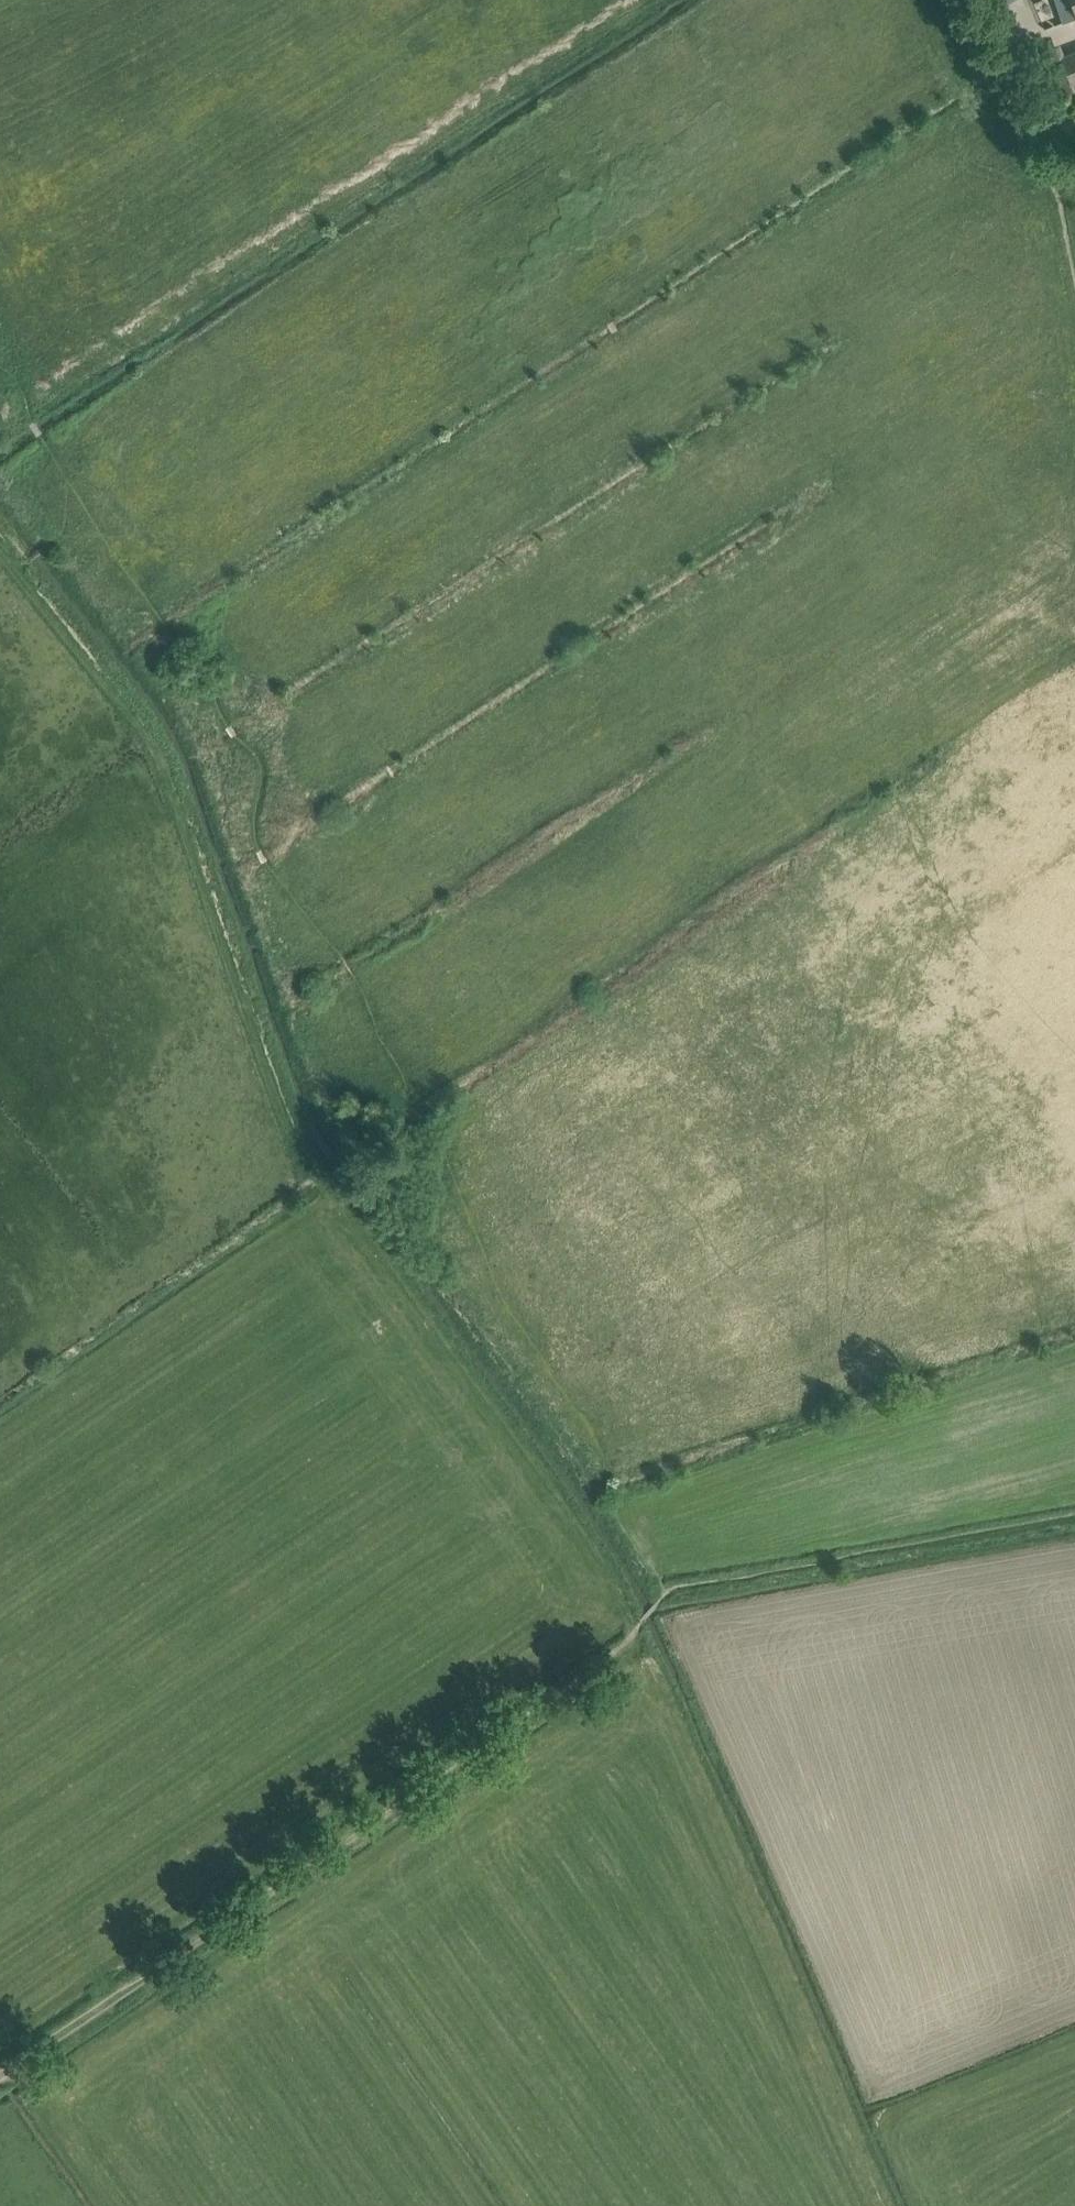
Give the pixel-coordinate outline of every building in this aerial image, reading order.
[(1060,16),(1063,22),(1074,17),(1074,0),(1055,0),(1060,16)] [(1053,97),(1074,88),(1074,53),(1041,66),(1053,97)]
